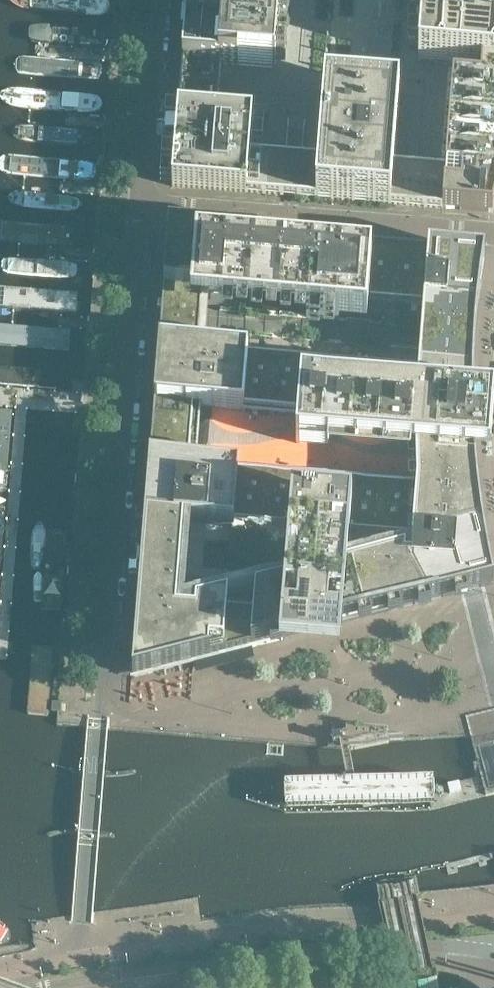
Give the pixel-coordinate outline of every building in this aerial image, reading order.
[(100,15),(102,14),(104,14),(105,13),(107,11),(108,10),(109,8),(110,7),(111,5),(110,3),(109,1),(108,0),(9,0),(10,0),(11,2),(13,4),(15,5),(17,7),(19,8),(21,8),(23,9),(100,15)] [(492,212),(493,205),(493,0),(187,0),(172,186),(492,212)] [(34,25),(33,40),(111,44),(111,29),(34,25)] [(14,72),(16,74),(84,80),(91,79),(97,79),(102,77),(107,74),(109,72),(104,68),(99,65),(93,63),(81,61),(72,60),(19,57),(15,59),(13,61),(11,64),(11,67),(12,70),(14,72)] [(86,90),(13,88),(10,90),(7,92),(6,95),(6,99),(6,102),(8,105),(11,107),(14,108),(83,111),(89,109),(95,108),(101,105),(104,103),(100,99),(96,95),(91,92),(86,90)] [(34,126),(20,135),(32,144),(86,146),(103,139),(87,128),(34,126)] [(20,177),(22,177),(98,181),(99,165),(22,161),(21,161),(19,161),(18,161),(16,162),(15,163),(14,165),(14,166),(13,168),(13,169),(14,171),(14,172),(15,174),(16,175),(17,176),(19,176),(20,177)] [(24,208),(79,211),(82,210),(84,208),(85,206),(86,203),(85,200),(83,198),(81,196),(24,191),(20,192),(16,193),(12,196),(9,199),(12,202),(15,205),(20,207),(24,208)] [(4,236),(6,238),(86,247),(88,245),(90,243),(90,240),(90,237),(89,234),(88,233),(9,224),(8,224),(6,227),(4,229),(4,233),(4,236)] [(138,603),(136,603),(136,604),(138,604),(132,676),(280,638),(279,653),(339,658),(342,622),(493,584),(489,563),(485,541),(481,516),(477,488),(461,486),(461,484),(190,462),(194,407),(212,408),(298,415),(296,444),(490,460),(493,406),(493,399),(473,398),(473,373),(474,347),(477,310),(480,284),(485,254),(169,228),(154,404),(138,603)] [(17,273),(19,274),(84,279),(87,278),(90,276),(91,274),(92,271),(91,268),(90,266),(87,264),(86,263),(20,260),(18,261),(15,263),(14,265),(14,268),(15,271),(17,273)] [(76,312),(77,292),(0,286),(0,306),(76,312)] [(6,335),(8,336),(60,338),(62,336),(64,334),(64,332),(64,330),(63,327),(60,325),(8,325),(6,326),(4,328),(4,331),(4,333),(6,335)] [(61,390),(76,383),(60,371),(0,366),(0,385),(61,390)] [(9,483),(15,410),(0,409),(0,483),(9,483)] [(57,444),(53,498),(54,501),(56,504),(59,506),(62,508),(65,508),(68,506),(71,504),(73,502),(74,498),(78,443),(77,434),(76,432),(73,429),(70,428),(67,428),(64,429),(62,431),(60,434),(57,444)] [(67,588),(67,585),(71,535),(70,534),(69,531),(67,529),(65,528),(62,527),(59,528),(57,530),(55,532),(54,535),(50,584),(50,587),(52,590),(54,592),(57,593),(60,593),(63,592),(65,590),(67,588)] [(49,719),(54,649),(27,647),(22,717),(49,719)] [(433,778),(354,780),(284,782),(285,808),(434,804),(433,778)]
